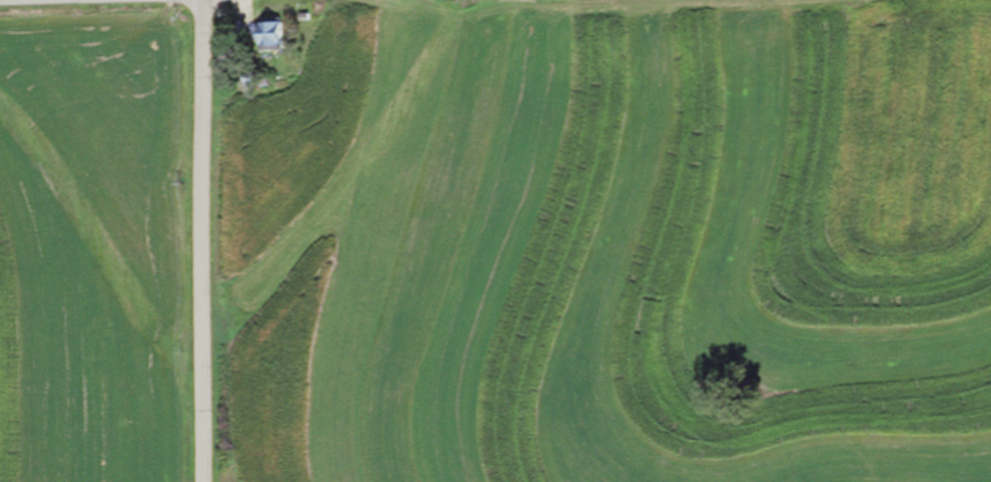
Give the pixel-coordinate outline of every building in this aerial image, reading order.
[(275,24),(250,24),(250,51),(275,51),(275,24)]
